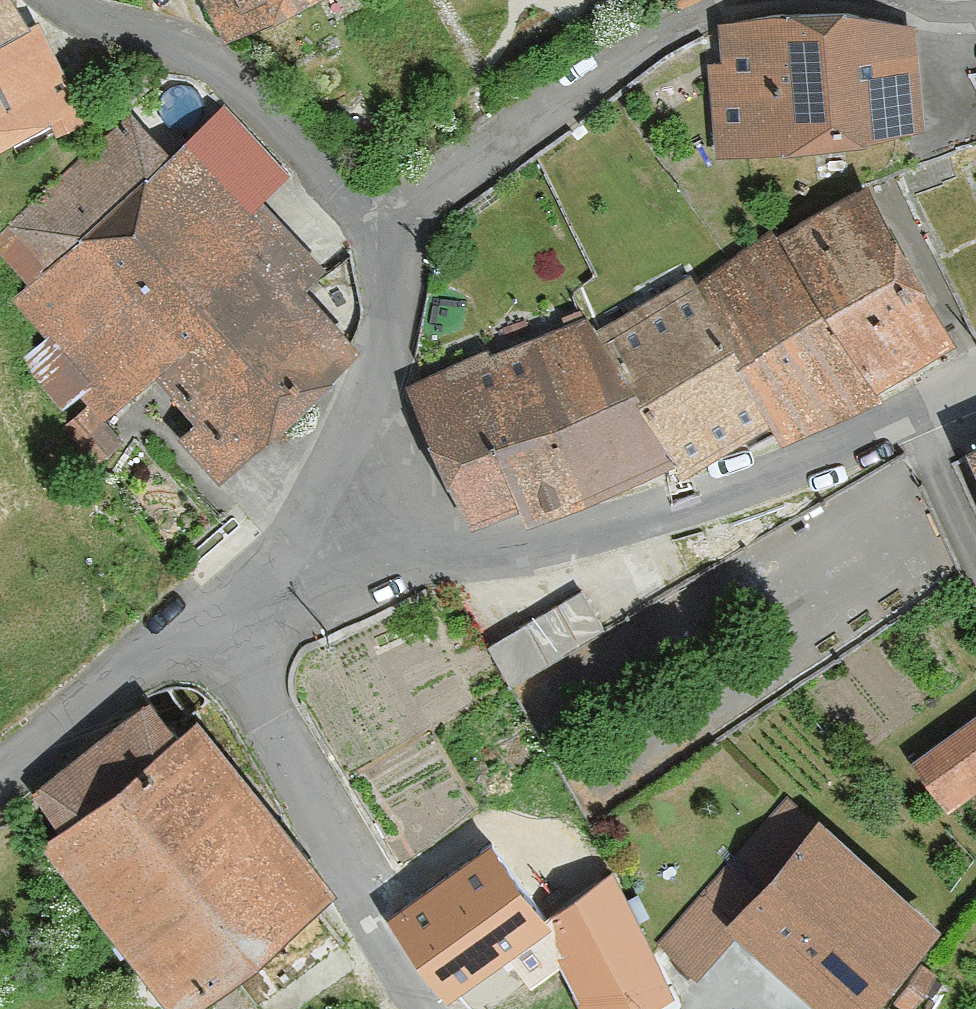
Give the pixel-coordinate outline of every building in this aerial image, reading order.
[(24,29),(6,0),(0,0),(0,41),(24,29)] [(232,39),(303,0),(209,0),(232,39)] [(714,32),(718,153),(924,126),(916,39),(825,18),(714,32)] [(0,41),(0,143),(51,117),(57,132),(86,118),(37,22),(24,29),(0,41)] [(173,153),(133,110),(11,225),(49,264),(13,298),(114,404),(153,368),(200,417),(182,435),(220,474),(357,345),(300,286),(173,153)] [(219,110),(173,153),(300,286),(322,265),(256,196),(280,174),(219,110)] [(787,431),(953,337),(864,186),(697,279),(777,415),(787,431)] [(777,415),(697,279),(692,271),(598,331),(673,454),(681,470),(777,415)] [(586,316),(491,354),(489,348),(410,383),(469,521),(528,498),(534,515),(673,454),(598,331),(586,316)] [(511,680),(604,628),(583,590),(490,641),(511,680)] [(41,841),(179,1006),(317,891),(155,698),(39,794),(63,822),(41,841)] [(914,759),(952,807),(975,790),(975,712),(914,759)] [(827,1008),(859,1008),(938,923),(821,815),(814,823),(789,801),(661,940),(696,972),(737,927),(827,1008)] [(449,984),(543,920),(490,844),(412,898),(396,908),(449,984)] [(543,920),(584,1008),(634,1008),(674,988),(653,949),(612,871),(543,920)]
